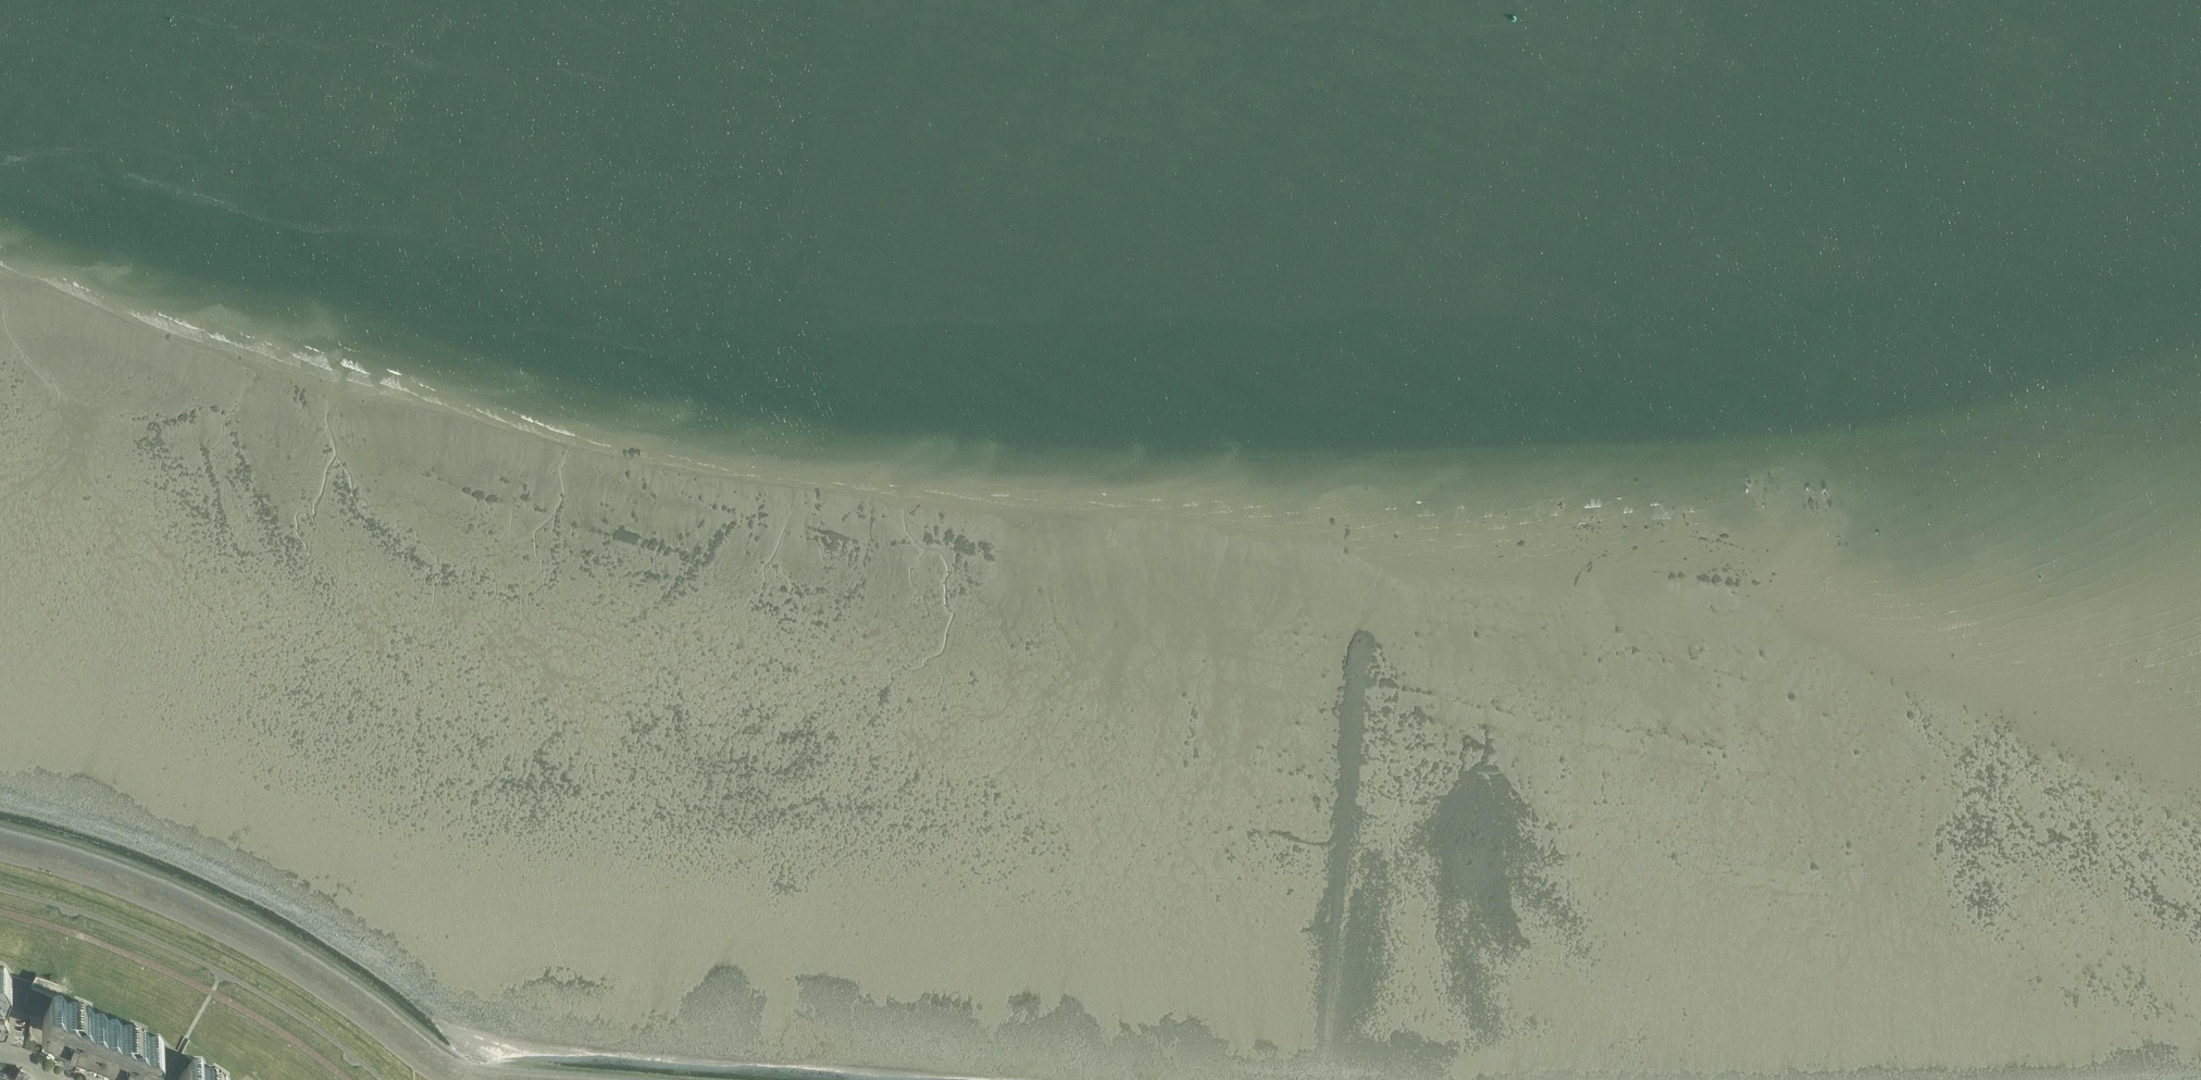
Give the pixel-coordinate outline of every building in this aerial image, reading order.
[(6,1013),(10,1004),(6,999),(7,996),(6,993),(12,975),(4,967),(0,967),(0,1013),(6,1013)] [(54,995),(53,995),(59,984),(37,974),(21,1010),(43,1019),(51,1023),(54,1025),(56,1026),(55,1030),(63,1034),(63,1035),(68,1040),(74,1039),(76,1035),(85,1039),(86,1037),(107,1046),(109,1049),(120,1053),(119,1058),(123,1063),(130,1063),(130,1062),(139,1066),(141,1062),(143,1063),(147,1063),(155,1066),(165,1042),(164,1042),(159,1036),(151,1036),(145,1030),(137,1030),(131,1024),(123,1024),(117,1018),(109,1019),(103,1012),(95,1013),(90,1007),(81,1007),(76,1001),(68,1001),(62,995),(54,995)] [(180,1079),(229,1079),(226,1076),(218,1074),(214,1067),(206,1066),(201,1059),(193,1057),(178,1079),(180,1079)] [(30,1076),(20,1069),(14,1078),(5,1073),(0,1072),(0,1079),(33,1079),(30,1076)]
